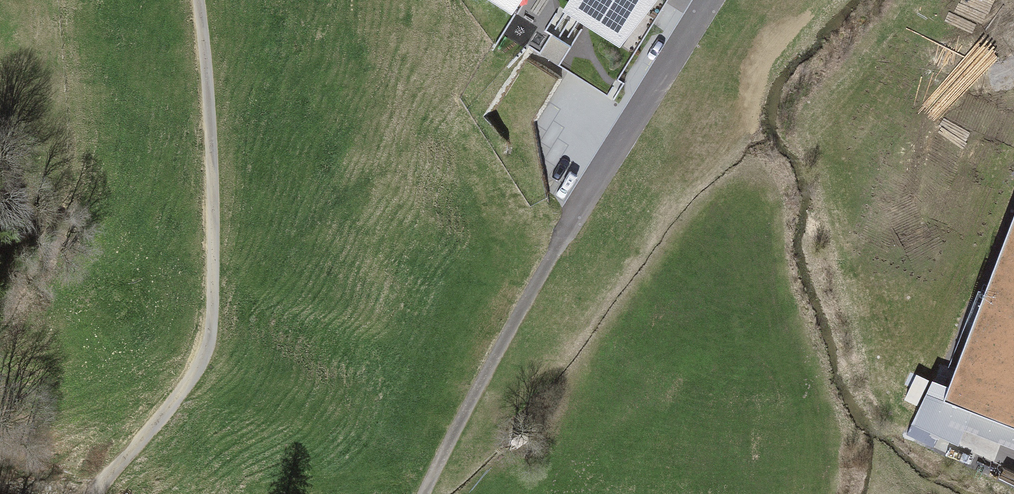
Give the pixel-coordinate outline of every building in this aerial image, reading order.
[(535,47),(560,0),(470,0),(466,9),(535,47)] [(654,66),(690,0),(600,0),(585,28),(654,66)] [(983,5),(1013,20),(1013,0),(985,0),(983,5)] [(942,399),(1013,427),(1013,211),(942,399)]
